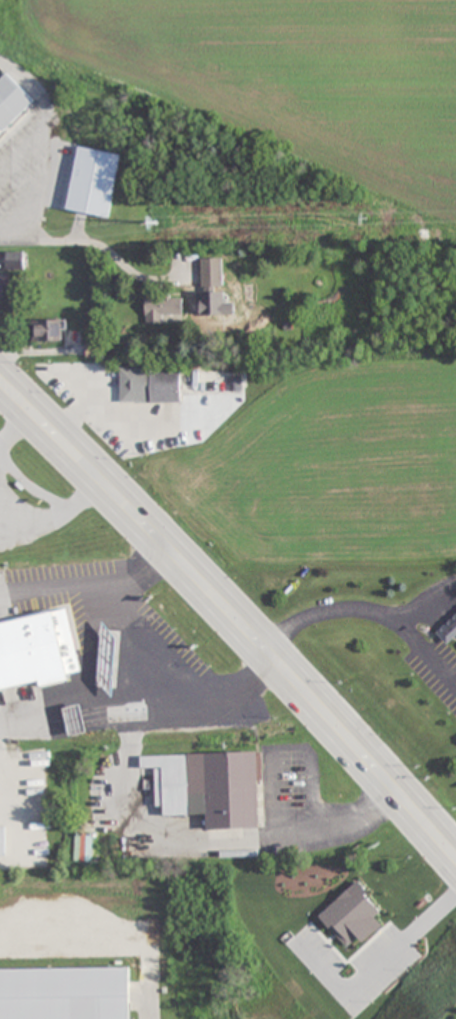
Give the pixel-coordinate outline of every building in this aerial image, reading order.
[(36,102),(8,73),(0,81),(0,138),(36,102)] [(6,275),(0,275),(0,299),(10,298),(10,287),(24,287),(23,252),(6,252),(6,275)] [(223,259),(202,259),(202,287),(223,287),(223,259)] [(183,315),(183,298),(146,298),(146,323),(164,323),(164,315),(183,315)] [(32,320),(32,341),(67,341),(67,320),(32,320)] [(120,368),(121,404),(182,404),(182,368),(120,368)] [(39,684),(39,687),(69,682),(65,660),(77,657),(69,611),(0,624),(0,691),(39,684)] [(436,632),(447,645),(455,637),(455,614),(436,632)] [(114,689),(115,628),(102,628),(101,688),(114,689)] [(70,736),(86,733),(80,705),(65,708),(70,736)] [(260,828),(258,753),(141,756),(141,769),(162,768),(163,817),(206,816),(207,829),(260,828)] [(129,969),(0,970),(0,1018),(130,1018),(129,969)]
